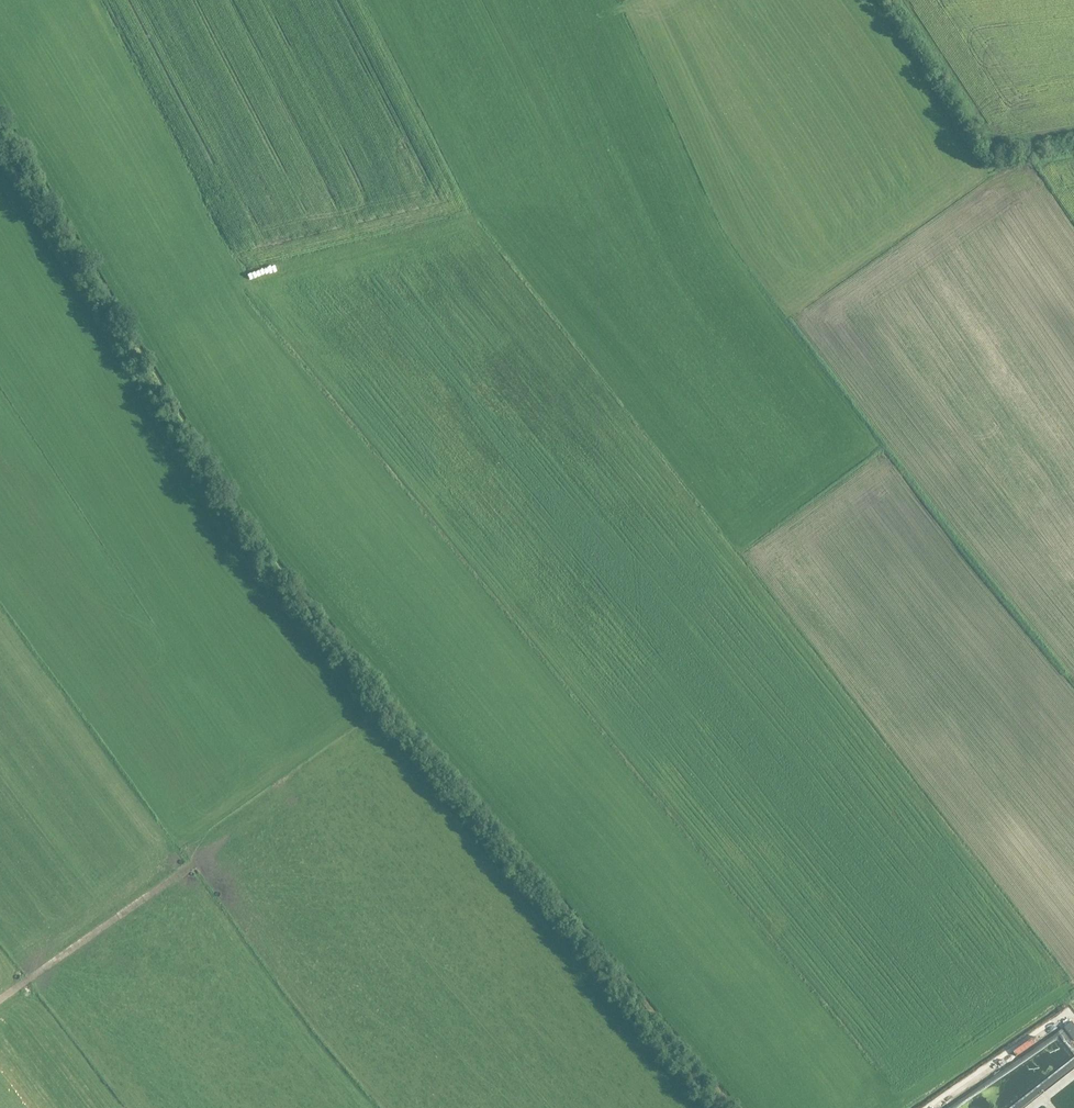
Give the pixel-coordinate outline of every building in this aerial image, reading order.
[(1071,1021),(1063,1028),(1073,1041),(1073,1025),(1071,1021)]
